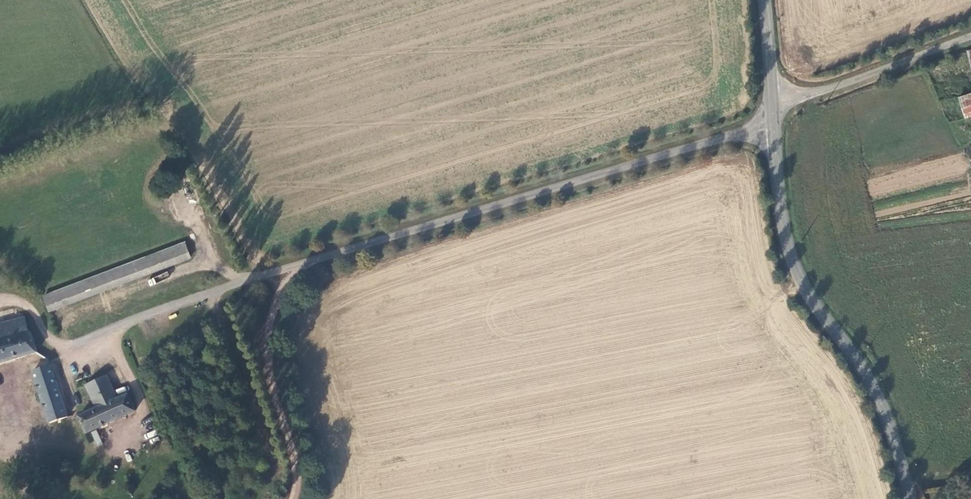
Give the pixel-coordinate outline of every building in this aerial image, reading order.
[(962,54),(970,78),(970,52),(962,54)] [(956,100),(969,145),(970,144),(970,96),(956,100)] [(176,244),(36,298),(50,335),(190,282),(185,269),(60,317),(56,306),(181,258),(176,244)] [(0,327),(0,366),(30,357),(24,337),(21,338),(16,322),(0,327)] [(42,360),(32,363),(24,363),(44,425),(61,419),(42,360)] [(91,385),(82,390),(92,411),(72,420),(80,436),(129,413),(122,397),(101,407),(91,385)] [(98,430),(91,431),(95,446),(102,445),(98,430)]
